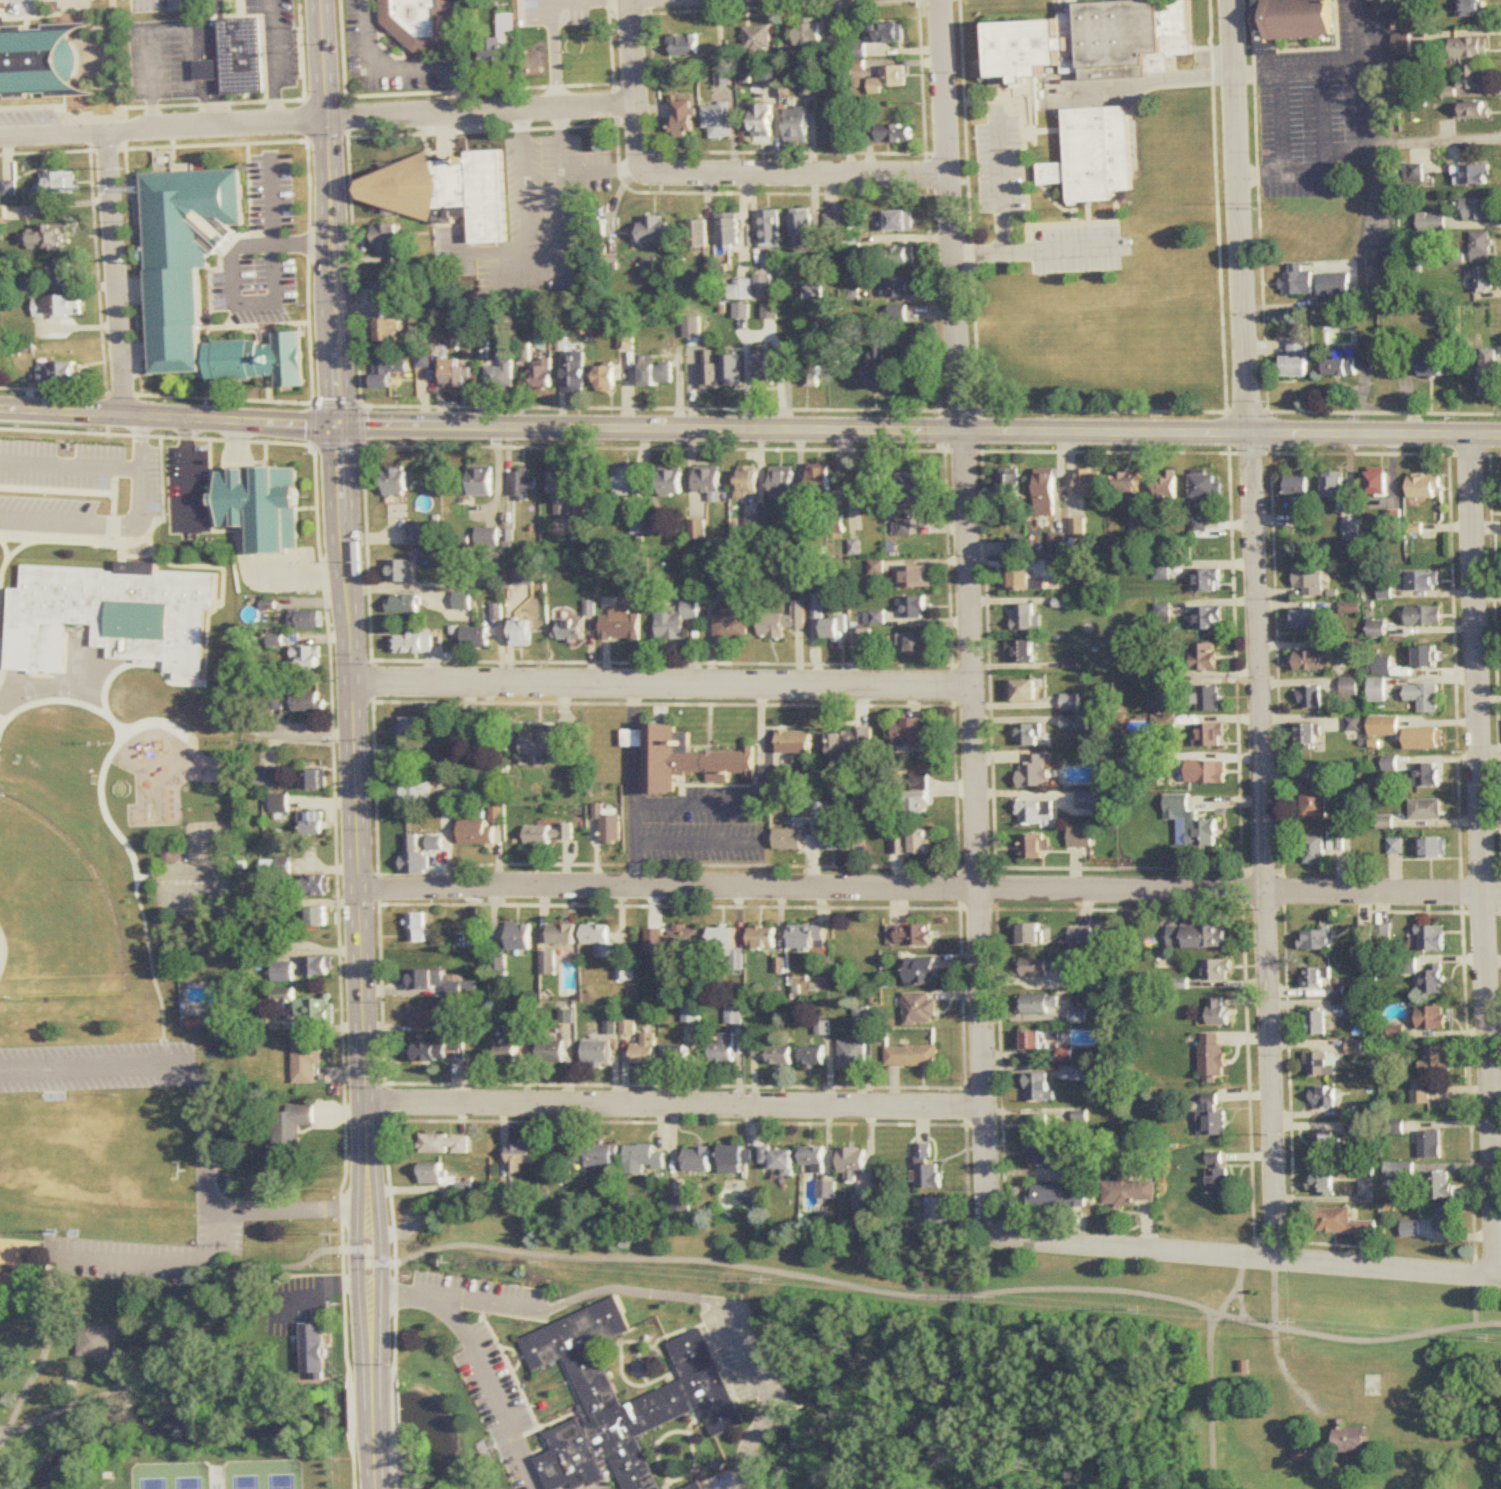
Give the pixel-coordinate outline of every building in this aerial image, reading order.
[(384,25),(383,0),(457,0),(459,52),(417,54),(384,25)] [(993,85),(1015,85),(1014,79),(1046,79),(1046,65),(1062,65),(1062,75),(1082,74),(1082,81),(1149,79),(1149,56),(1194,55),(1193,0),(1155,0),(1080,2),(1080,10),(1060,10),(1061,19),(992,20),(993,85)] [(1267,39),(1264,0),(1332,0),(1334,35),(1267,39)] [(1371,2),(1375,2),(1376,11),(1387,12),(1400,12),(1399,0),(1371,0),(1371,2)] [(1460,16),(1485,16),(1485,0),(1460,0),(1460,16)] [(507,31),(513,31),(513,14),(498,14),(499,39),(482,40),(483,64),(508,63),(507,31)] [(221,21),(262,18),(267,96),(226,99),(221,21)] [(821,45),(821,22),(796,22),(796,45),(821,45)] [(76,77),(79,70),(80,64),(79,57),(78,50),(74,43),(73,41),(70,38),(77,32),(84,28),(93,27),(93,23),(45,25),(45,30),(25,31),(25,26),(3,27),(4,32),(0,32),(0,96),(6,96),(6,101),(29,100),(28,94),(48,93),(49,98),(96,96),(96,93),(87,92),(79,89),(72,83),(76,77)] [(871,42),(904,42),(904,23),(871,23),(871,42)] [(745,27),(745,51),(771,51),(771,27),(745,27)] [(1412,33),(1395,33),(1396,57),(1413,56),(1412,33)] [(670,36),(670,67),(699,67),(699,36),(670,36)] [(1455,58),(1489,58),(1489,39),(1455,39),(1455,58)] [(905,66),(881,66),(881,78),(870,79),(870,91),(906,90),(905,66)] [(1486,89),(1486,66),(1462,66),(1462,89),(1486,89)] [(778,84),(778,70),(757,70),(757,84),(778,84)] [(719,85),(731,85),(731,72),(719,72),(719,85)] [(695,136),(695,101),(673,101),(673,136),(695,136)] [(704,104),(705,129),(711,129),(711,138),(733,138),(732,103),(704,104)] [(1458,103),(1458,119),(1491,119),(1491,103),(1458,103)] [(755,104),(755,143),(774,143),(774,104),(755,104)] [(1131,107),(1067,109),(1069,163),(1041,164),(1041,185),(1071,184),(1072,203),(1118,201),(1118,191),(1134,191),(1131,107)] [(810,142),(810,108),(788,108),(788,142),(810,142)] [(845,109),(826,109),(826,143),(845,143),(845,109)] [(868,142),(912,142),(912,124),(868,124),(868,142)] [(361,186),(357,191),(358,196),(363,205),(430,222),(433,210),(468,208),(469,245),(510,243),(506,148),(463,150),(463,158),(431,159),(426,151),(361,186)] [(1405,165),(1406,183),(1425,182),(1425,164),(1405,165)] [(1491,165),(1456,165),(1456,184),(1491,184),(1491,165)] [(143,173),(150,375),(203,373),(199,268),(211,268),(210,251),(234,250),(233,226),(245,226),(242,170),(143,173)] [(75,172),(43,172),(43,195),(75,195),(75,172)] [(17,182),(3,182),(3,197),(17,197),(17,182)] [(1491,198),(1463,198),(1463,220),(1491,220),(1491,198)] [(814,210),(794,210),(794,250),(814,250),(814,210)] [(781,248),(781,211),(761,211),(761,248),(781,248)] [(914,211),(884,211),(884,231),(914,231),(914,211)] [(1420,232),(1447,230),(1445,211),(1419,214),(1420,232)] [(720,244),(741,244),(741,214),(720,214),(720,244)] [(826,214),(826,246),(838,246),(838,214),(826,214)] [(664,215),(643,215),(643,243),(672,243),(672,222),(664,222),(664,215)] [(690,247),(709,247),(709,220),(690,220),(690,247)] [(401,225),(376,225),(376,253),(401,253),(401,225)] [(67,227),(29,227),(29,249),(67,249),(67,227)] [(1492,263),(1492,231),(1472,231),(1472,263),(1492,263)] [(890,264),(912,264),(912,249),(890,249),(890,264)] [(1401,250),(1381,251),(1381,257),(1371,257),(1372,278),(1383,278),(1383,287),(1402,286),(1401,250)] [(74,265),(48,265),(48,284),(74,284),(74,265)] [(1314,295),(1314,265),(1292,265),(1292,272),(1285,272),(1285,295),(1314,295)] [(1475,267),(1475,292),(1494,292),(1494,267),(1475,267)] [(1353,273),(1322,273),(1322,300),(1353,300),(1353,273)] [(772,297),(772,276),(756,276),(756,297),(772,297)] [(37,278),(23,278),(23,293),(37,293),(37,278)] [(917,279),(888,279),(888,297),(917,297),(917,279)] [(372,281),(372,302),(393,302),(393,281),(372,281)] [(823,300),(823,286),(807,286),(807,300),(823,300)] [(36,318),(81,317),(81,295),(36,296),(36,318)] [(399,319),(377,319),(377,342),(399,342),(399,319)] [(305,386),(303,331),(274,333),(275,340),(206,343),(208,381),(277,378),(278,388),(305,386)] [(1285,377),(1310,377),(1310,340),(1290,340),(1290,355),(1285,355),(1285,377)] [(1373,342),(1359,342),(1359,356),(1323,357),(1323,375),(1359,374),(1359,369),(1374,368),(1373,342)] [(822,386),(822,345),(807,345),(807,386),(822,386)] [(890,389),(890,363),(886,363),(886,345),(876,345),(876,363),(869,363),(869,389),(890,389)] [(1500,393),(1500,349),(1482,349),(1482,393),(1500,393)] [(719,351),(704,351),(704,389),(719,389),(719,351)] [(566,393),(586,393),(586,353),(566,353),(566,393)] [(1446,375),(1446,355),(1414,355),(1414,375),(1446,375)] [(445,387),(472,387),(472,367),(462,367),(462,358),(445,358),(445,387)] [(554,358),(536,358),(536,388),(554,388),(554,358)] [(768,373),(769,359),(757,358),(755,381),(777,383),(778,374),(768,373)] [(514,388),(514,360),(503,360),(503,367),(488,367),(488,388),(514,388)] [(395,387),(395,372),(409,372),(409,362),(375,362),(375,387),(395,387)] [(78,364),(39,364),(39,382),(78,382),(78,364)] [(643,364),(643,385),(673,385),(673,364),(643,364)] [(616,392),(616,367),(598,367),(598,392),(616,392)] [(813,464),(813,494),(833,494),(833,464),(813,464)] [(10,466),(0,466),(0,486),(10,486),(10,466)] [(495,466),(472,466),(472,495),(495,495),(495,466)] [(774,498),(797,498),(797,466),(774,466),(774,498)] [(298,548),(297,467),(215,468),(216,527),(251,527),(251,553),(288,553),(288,549),(298,548)] [(387,495),(410,495),(410,467),(387,467),(387,495)] [(535,500),(535,479),(531,479),(531,467),(515,467),(515,500),(535,500)] [(684,467),(663,467),(663,496),(684,496),(684,467)] [(723,468),(698,468),(698,492),(723,492),(723,468)] [(640,496),(640,469),(618,469),(618,496),(640,496)] [(1038,469),(1038,516),(1057,516),(1057,469),(1038,469)] [(1102,496),(1102,469),(1079,469),(1079,496),(1102,496)] [(761,470),(739,470),(739,497),(761,497),(761,470)] [(861,499),(882,499),(882,470),(861,470),(861,499)] [(1021,471),(1001,471),(1001,506),(1021,506),(1021,471)] [(1142,492),(1142,471),(1115,471),(1115,492),(1142,492)] [(1390,494),(1390,471),(1369,471),(1369,494),(1390,494)] [(572,472),(554,472),(555,515),(572,514),(572,472)] [(925,472),(902,472),(902,504),(925,504),(925,472)] [(1326,500),(1346,500),(1346,472),(1326,472),(1326,500)] [(1195,497),(1219,497),(1219,474),(1195,474),(1195,497)] [(1179,476),(1159,476),(1159,499),(1179,499),(1179,476)] [(1410,497),(1442,497),(1442,476),(1410,476),(1410,497)] [(1312,478),(1288,478),(1288,495),(1312,495),(1312,478)] [(913,535),(913,514),(896,514),(896,535),(913,535)] [(1345,541),(1360,541),(1360,517),(1345,517),(1345,541)] [(591,521),(576,521),(576,538),(591,538),(591,521)] [(422,524),(409,524),(409,544),(422,544),(422,524)] [(1012,557),(1012,544),(1021,544),(1021,537),(1008,537),(1008,557),(1012,557)] [(218,574),(133,570),(133,561),(117,560),(116,570),(23,566),(22,590),(9,589),(6,671),(66,674),(68,624),(94,625),(93,647),(109,648),(109,659),(166,662),(166,674),(175,674),(174,680),(203,682),(206,608),(216,609),(218,574)] [(388,560),(388,583),(414,583),(414,560),(388,560)] [(517,585),(535,585),(535,565),(517,565),(517,585)] [(901,588),(932,588),(932,565),(901,565),(901,588)] [(1296,595),(1323,595),(1323,566),(1296,566),(1296,595)] [(1221,592),(1221,567),(1197,567),(1197,592),(1221,592)] [(458,589),(475,589),(475,571),(458,571),(458,589)] [(1007,571),(1007,590),(1047,590),(1047,579),(1033,579),(1033,571),(1007,571)] [(1442,572),(1409,572),(1409,590),(1442,590),(1442,572)] [(748,592),(724,593),(724,617),(716,617),(716,641),(749,641),(748,592)] [(473,593),(455,593),(455,610),(473,610),(473,593)] [(420,595),(389,595),(389,613),(420,613),(420,595)] [(926,597),(901,597),(901,618),(926,618),(926,597)] [(686,619),(704,618),(700,598),(683,598),(683,607),(657,607),(658,640),(687,639),(686,619)] [(786,637),(786,628),(805,629),(805,600),(794,600),(794,615),(762,615),(762,637),(786,637)] [(1344,611),(1359,614),(1361,604),(1346,602),(1344,611)] [(502,620),(502,604),(494,604),(494,620),(502,620)] [(1042,615),(1035,615),(1035,604),(1014,604),(1014,630),(1042,630),(1042,615)] [(1197,629),(1222,629),(1222,605),(1197,605),(1197,629)] [(1442,606),(1408,606),(1408,626),(1442,626),(1442,606)] [(1326,607),(1295,607),(1295,630),(1326,630),(1326,607)] [(641,639),(641,610),(611,610),(611,616),(602,616),(602,639),(641,639)] [(291,628),(320,628),(320,611),(291,611),(291,628)] [(885,611),(865,612),(865,624),(885,624),(885,611)] [(824,616),(824,640),(847,640),(846,616),(824,616)] [(585,640),(585,619),(558,619),(558,640),(585,640)] [(514,621),(514,647),(533,647),(533,620),(514,621)] [(490,647),(490,627),(464,627),(464,647),(490,647)] [(852,646),(871,646),(871,628),(852,628),(852,646)] [(433,630),(412,630),(412,635),(393,635),(393,653),(433,653),(433,630)] [(900,654),(933,654),(933,634),(900,634),(900,654)] [(1010,640),(1010,663),(1034,663),(1034,640),(1010,640)] [(1312,651),(1295,651),(1295,671),(1326,671),(1326,641),(1312,641),(1312,651)] [(1195,643),(1195,670),(1219,670),(1219,643),(1195,643)] [(1416,646),(1416,668),(1438,668),(1438,646),(1416,646)] [(299,669),(320,669),(320,647),(292,647),(292,663),(299,663),(299,669)] [(1142,647),(1124,647),(1124,673),(1142,673),(1142,647)] [(1370,702),(1386,702),(1386,679),(1370,679),(1370,702)] [(1038,680),(1014,680),(1014,702),(1038,702),(1038,680)] [(1420,714),(1439,714),(1439,684),(1406,684),(1406,701),(1420,701),(1420,714)] [(1221,711),(1221,686),(1199,686),(1199,711),(1221,711)] [(1300,709),(1321,709),(1321,687),(1300,687),(1300,709)] [(319,693),(293,693),(293,712),(319,712),(319,693)] [(1062,695),(1062,711),(1079,711),(1079,695),(1062,695)] [(1063,730),(1087,730),(1087,716),(1063,716),(1063,730)] [(1400,736),(1400,718),(1370,718),(1370,736),(1400,736)] [(421,736),(421,719),(402,719),(402,736),(421,736)] [(934,744),(934,719),(904,719),(904,725),(895,725),(895,744),(934,744)] [(1196,747),(1225,747),(1225,723),(1196,723),(1196,747)] [(1299,750),(1319,750),(1319,723),(1299,723),(1299,750)] [(1019,746),(1041,746),(1041,724),(1019,724),(1019,746)] [(645,795),(676,795),(676,775),(709,775),(709,782),(755,782),(755,748),(745,748),(745,752),(689,752),(689,735),(674,735),(674,727),(623,727),(623,748),(645,749),(645,795)] [(1413,749),(1445,749),(1445,729),(1413,729),(1413,749)] [(872,730),(830,731),(831,759),(872,758),(872,730)] [(542,757),(571,757),(571,731),(521,731),(521,765),(542,765),(542,757)] [(776,755),(813,755),(813,731),(776,731),(776,755)] [(1047,755),(1030,755),(1030,764),(1020,764),(1020,787),(1047,787),(1047,755)] [(1187,784),(1227,784),(1227,761),(1187,761),(1187,784)] [(1416,787),(1441,787),(1441,764),(1416,764),(1416,787)] [(1302,789),(1301,818),(1328,819),(1328,765),(1313,765),(1313,789),(1302,789)] [(279,790),(279,771),(257,771),(257,790),(279,790)] [(326,791),(326,771),(303,771),(303,791),(326,791)] [(1076,809),(1106,809),(1106,792),(1077,792),(1076,809)] [(1166,820),(1181,820),(1181,813),(1190,813),(1190,795),(1166,795),(1166,820)] [(288,812),(287,796),(272,796),(272,812),(288,812)] [(907,816),(931,816),(931,796),(907,796),(907,816)] [(1443,820),(1443,800),(1412,800),(1412,820),(1443,820)] [(1020,825),(1053,825),(1053,801),(1020,802),(1020,825)] [(622,815),(604,815),(604,805),(595,805),(595,820),(602,820),(602,844),(622,844),(622,815)] [(324,835),(324,812),(300,812),(300,835),(324,835)] [(459,820),(459,845),(492,845),(492,820),(459,820)] [(1195,828),(1189,828),(1189,848),(1217,848),(1217,821),(1195,821),(1195,828)] [(836,830),(836,823),(821,823),(821,850),(852,850),(852,830),(836,830)] [(572,844),(572,825),(525,825),(525,844),(572,844)] [(1068,848),(1091,848),(1091,828),(1068,828),(1068,848)] [(930,855),(930,830),(905,830),(905,837),(895,837),(895,855),(930,855)] [(775,850),(803,850),(803,831),(775,831),(775,850)] [(1046,835),(1024,835),(1024,861),(1046,861),(1046,835)] [(1325,863),(1325,837),(1305,837),(1305,863),(1325,863)] [(1390,854),(1404,854),(1404,839),(1390,839),(1390,854)] [(1422,858),(1449,858),(1449,839),(1422,839),(1422,858)] [(177,865),(179,847),(162,846),(161,863),(177,865)] [(428,874),(428,852),(402,852),(402,874),(428,874)] [(330,876),(303,876),(303,896),(330,896),(330,876)] [(308,907),(308,927),(327,927),(327,907),(308,907)] [(410,943),(426,943),(426,914),(410,914),(410,943)] [(507,950),(530,950),(530,923),(507,923),(507,950)] [(1016,945),(1044,945),(1044,924),(1016,924),(1016,945)] [(577,945),(577,925),(550,925),(550,945),(577,945)] [(596,958),(616,958),(616,944),(610,944),(610,925),(583,925),(583,945),(596,945),(596,958)] [(934,946),(934,925),(899,925),(899,946),(934,946)] [(1169,926),(1169,948),(1225,948),(1225,925),(1169,926)] [(1360,925),(1360,943),(1392,943),(1392,925),(1360,925)] [(827,949),(827,926),(791,926),(791,949),(827,949)] [(1447,926),(1419,926),(1419,951),(1447,951),(1447,926)] [(671,952),(701,952),(701,928),(671,928),(671,952)] [(750,949),(776,949),(776,928),(750,928),(750,949)] [(732,971),(745,971),(745,949),(737,949),(737,929),(712,929),(713,950),(721,950),(721,957),(732,957),(732,971)] [(1071,929),(1071,947),(1093,947),(1093,929),(1071,929)] [(1304,949),(1334,949),(1334,929),(1304,929),(1304,949)] [(542,974),(554,974),(553,953),(542,953),(542,974)] [(304,976),(334,976),(334,957),(304,957),(304,976)] [(907,986),(936,986),(936,958),(907,958),(907,986)] [(1017,976),(1052,976),(1052,958),(1017,958),(1017,976)] [(1205,980),(1231,980),(1231,961),(1205,961),(1205,980)] [(293,982),(293,962),(272,962),(272,982),(293,982)] [(1444,994),(1444,966),(1425,966),(1425,994),(1444,994)] [(1307,988),(1327,988),(1327,979),(1331,979),(1331,967),(1307,967),(1307,988)] [(410,972),(410,990),(443,990),(443,972),(410,972)] [(937,1001),(931,1001),(931,993),(906,993),(906,1026),(937,1026),(937,1001)] [(292,1003),(292,995),(275,995),(275,1003),(292,1003)] [(1060,1013),(1060,995),(1019,995),(1019,1013),(1060,1013)] [(1209,1025),(1230,1025),(1230,999),(1209,999),(1209,1025)] [(296,1000),(296,1018),(305,1018),(305,1024),(333,1024),(333,1000),(296,1000)] [(410,1028),(442,1028),(442,1004),(410,1004),(410,1028)] [(1420,1006),(1420,1030),(1449,1030),(1449,1006),(1420,1006)] [(742,1024),(742,1007),(725,1007),(725,1024),(742,1024)] [(1326,1034),(1326,1011),(1308,1012),(1308,1034),(1326,1034)] [(221,1012),(207,1012),(206,1027),(221,1027),(221,1012)] [(1405,1037),(1405,1027),(1392,1027),(1392,1038),(1405,1037)] [(1024,1032),(1024,1050),(1046,1050),(1046,1040),(1062,1040),(1062,1032),(1024,1032)] [(640,1045),(632,1045),(632,1064),(654,1064),(654,1033),(640,1033),(640,1045)] [(711,1061),(734,1061),(734,1033),(719,1033),(719,1043),(711,1043),(711,1061)] [(1224,1084),(1224,1034),(1201,1034),(1201,1084),(1224,1084)] [(322,1064),(322,1039),(293,1039),(293,1084),(316,1084),(316,1064),(322,1064)] [(583,1064),(610,1064),(610,1041),(583,1041),(583,1064)] [(563,1064),(563,1042),(538,1042),(538,1064),(563,1064)] [(840,1066),(867,1066),(867,1042),(840,1042),(840,1066)] [(769,1065),(792,1065),(792,1044),(750,1044),(750,1058),(769,1058),(769,1065)] [(518,1063),(518,1045),(498,1045),(498,1063),(518,1063)] [(687,1064),(687,1046),(665,1046),(665,1064),(687,1064)] [(887,1046),(887,1066),(939,1066),(939,1046),(887,1046)] [(802,1065),(824,1065),(824,1047),(802,1047),(802,1065)] [(1430,1104),(1429,1074),(1450,1073),(1450,1047),(1423,1048),(1423,1079),(1411,1079),(1412,1104),(1430,1104)] [(1060,1062),(1071,1062),(1071,1049),(1060,1049),(1060,1062)] [(1338,1052),(1305,1052),(1305,1076),(1338,1076),(1338,1052)] [(1091,1068),(1074,1068),(1074,1081),(1091,1081),(1091,1068)] [(1027,1074),(1027,1102),(1052,1102),(1052,1074),(1027,1074)] [(1335,1088),(1312,1088),(1312,1107),(1335,1107),(1335,1088)] [(1226,1135),(1226,1112),(1218,1112),(1218,1100),(1200,1100),(1200,1135),(1226,1135)] [(275,1156),(302,1156),(302,1126),(315,1126),(315,1106),(275,1106),(275,1156)] [(1027,1135),(1049,1135),(1049,1115),(1027,1115),(1027,1135)] [(1348,1123),(1348,1136),(1365,1136),(1365,1123),(1348,1123)] [(1419,1158),(1441,1158),(1441,1131),(1419,1131),(1419,1158)] [(1310,1155),(1335,1155),(1335,1134),(1310,1134),(1310,1155)] [(468,1154),(468,1135),(420,1135),(420,1154),(468,1154)] [(1053,1143),(1028,1143),(1028,1165),(1053,1165),(1053,1143)] [(532,1145),(508,1145),(508,1173),(521,1173),(521,1165),(532,1165),(532,1145)] [(567,1146),(567,1168),(616,1167),(616,1145),(567,1146)] [(644,1175),(644,1169),(663,1169),(663,1154),(653,1154),(653,1145),(624,1145),(624,1175),(644,1175)] [(931,1145),(916,1145),(916,1189),(942,1189),(942,1164),(931,1164),(931,1145)] [(722,1146),(722,1173),(741,1173),(741,1164),(753,1164),(753,1146),(722,1146)] [(684,1172),(711,1172),(711,1147),(684,1147),(684,1172)] [(824,1148),(802,1148),(802,1166),(814,1166),(814,1172),(824,1172),(824,1148)] [(866,1173),(866,1148),(840,1148),(840,1173),(848,1173),(848,1183),(856,1183),(856,1173),(866,1173)] [(774,1170),(774,1175),(794,1175),(794,1149),(763,1149),(763,1170),(774,1170)] [(1384,1178),(1414,1178),(1414,1162),(1384,1162),(1384,1178)] [(1373,1178),(1373,1163),(1355,1163),(1355,1178),(1373,1178)] [(421,1186),(455,1186),(455,1176),(446,1176),(446,1164),(421,1164),(421,1186)] [(1228,1169),(1209,1169),(1209,1200),(1228,1200),(1228,1169)] [(1334,1169),(1310,1169),(1310,1196),(1334,1196),(1334,1169)] [(1452,1199),(1452,1173),(1427,1173),(1427,1199),(1452,1199)] [(1104,1206),(1137,1206),(1138,1200),(1155,1201),(1156,1182),(1104,1180),(1104,1206)] [(835,1183),(818,1183),(818,1198),(835,1198),(835,1183)] [(1033,1187),(1033,1206),(1087,1206),(1087,1187),(1033,1187)] [(948,1227),(948,1199),(926,1199),(926,1227),(948,1227)] [(1452,1207),(1435,1207),(1435,1230),(1452,1230),(1452,1207)] [(1351,1208),(1315,1208),(1315,1234),(1377,1234),(1377,1221),(1351,1221),(1351,1208)] [(1403,1235),(1419,1235),(1419,1222),(1403,1222),(1403,1235)] [(707,1470),(715,1488),(628,1488),(618,1468),(577,1486),(574,1478),(552,1488),(536,1453),(553,1446),(546,1429),(585,1412),(562,1360),(534,1372),(518,1337),(616,1294),(629,1325),(592,1342),(620,1405),(686,1376),(670,1340),(704,1325),(748,1424),(712,1440),(699,1411),(645,1435),(667,1487),(707,1470)] [(113,1327),(79,1324),(76,1357),(110,1360),(113,1327)] [(303,1374),(327,1373),(327,1325),(303,1325),(303,1374)] [(1334,1425),(1365,1426),(1364,1452),(1333,1451),(1334,1425)]
